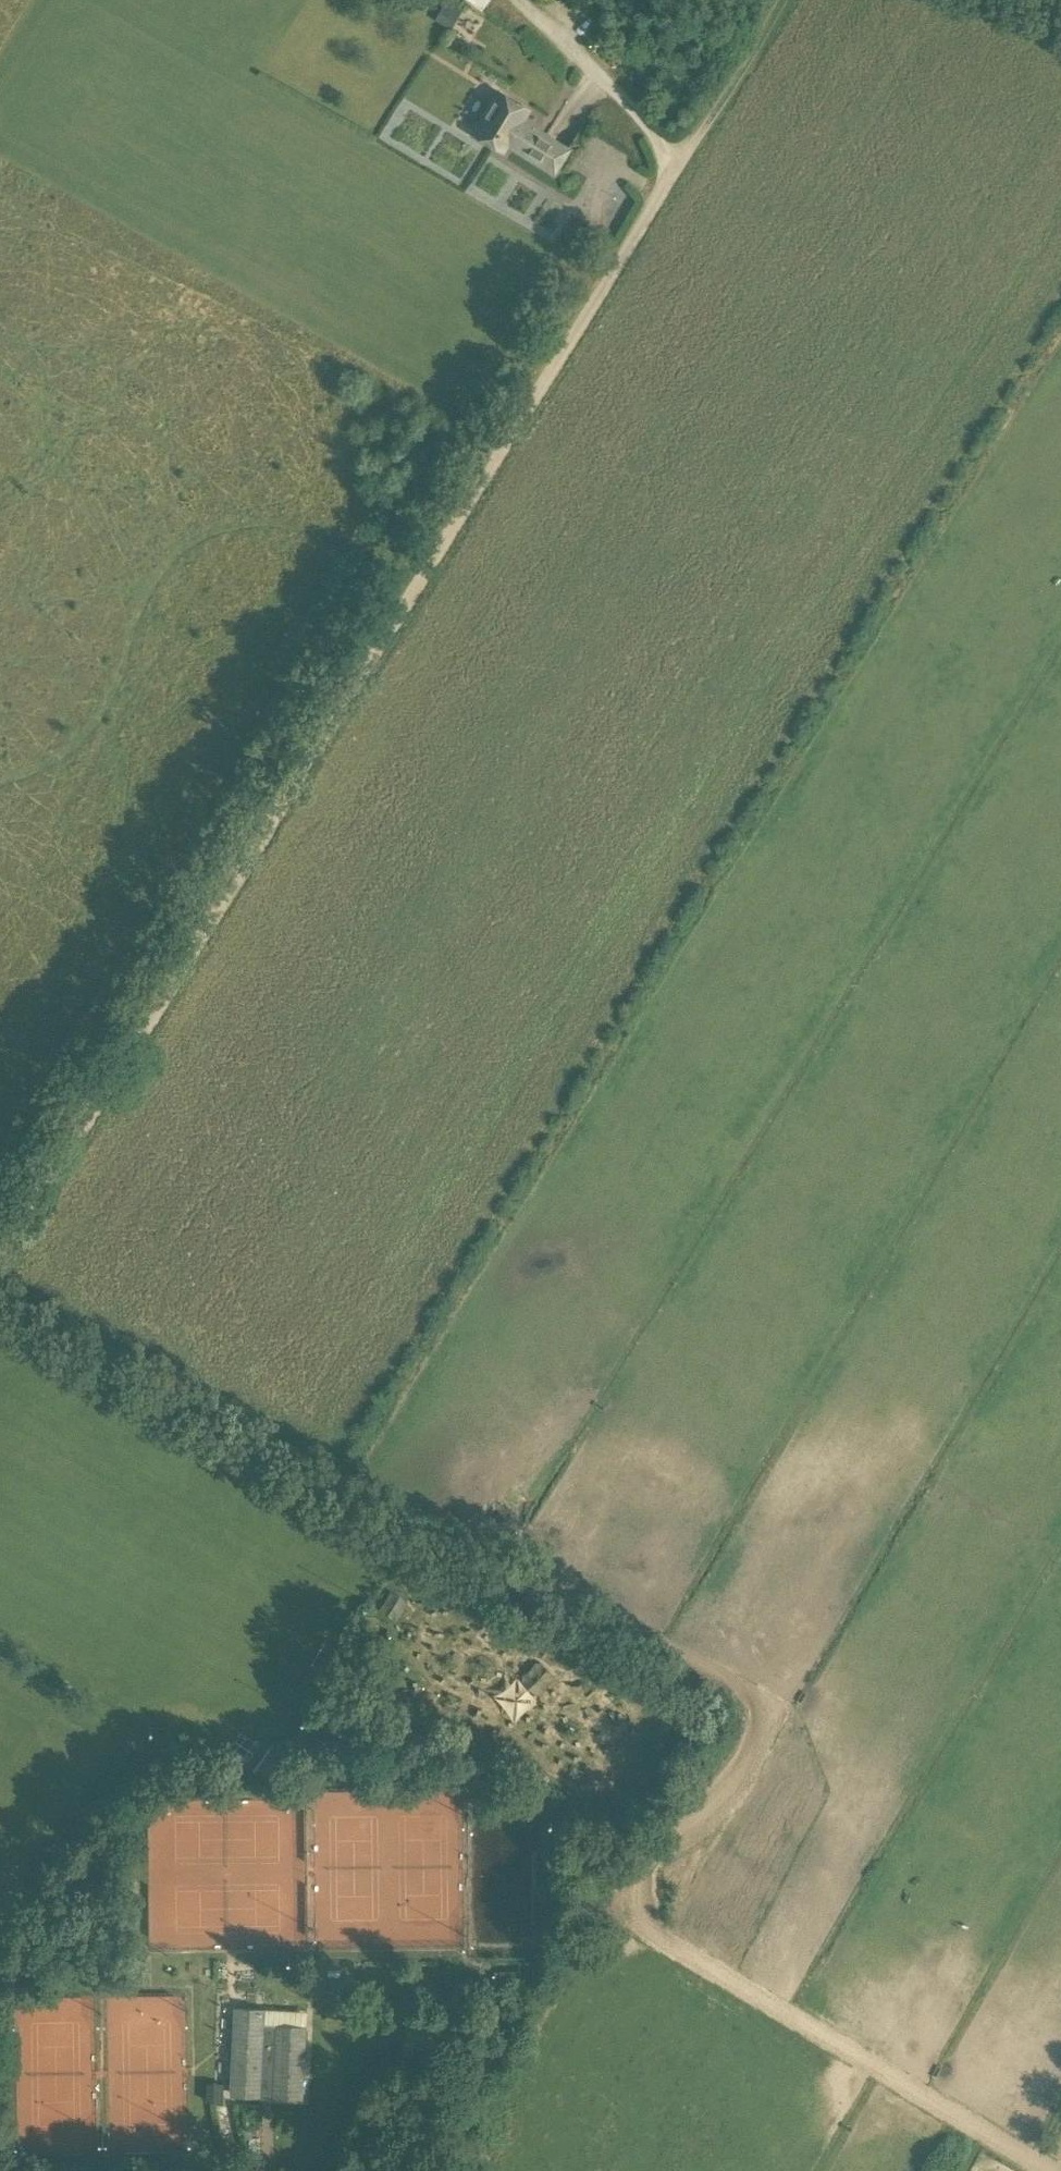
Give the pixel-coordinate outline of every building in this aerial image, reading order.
[(445,1),(435,18),(451,28),(461,11),(445,1)] [(498,91),(473,132),(504,151),(508,144),(555,172),(569,148),(523,120),(529,110),(498,91)] [(613,179),(597,215),(614,223),(630,186),(613,179)] [(528,1970),(513,1970),(513,1985),(528,1986),(528,1970)] [(274,2090),(274,2095),(301,2097),(304,2029),(262,2026),(263,2011),(236,2009),(232,2093),(258,2095),(259,2089),(274,2090)] [(215,2083),(207,2083),(207,2103),(213,2103),(222,2103),(223,2083),(215,2083)] [(261,2154),(259,2138),(259,2129),(249,2130),(251,2155),(261,2154)]
